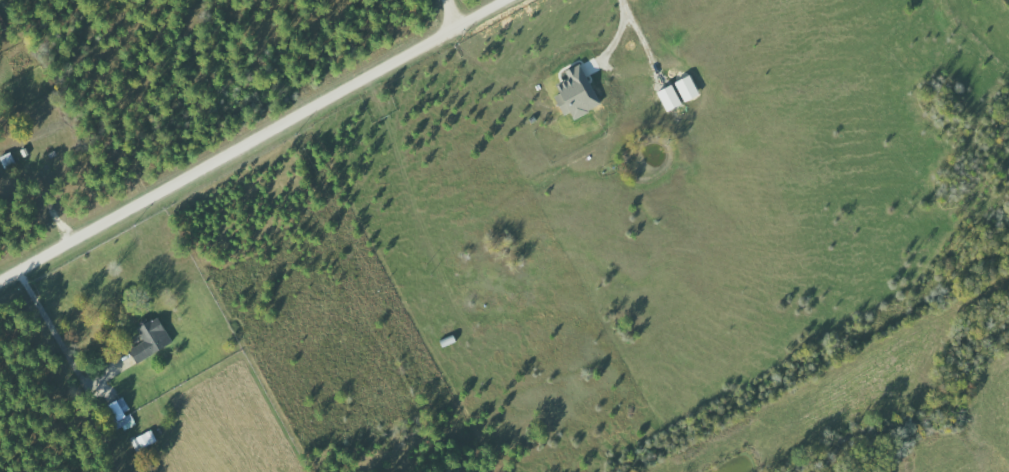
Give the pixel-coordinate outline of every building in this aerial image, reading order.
[(558,96),(567,116),(574,113),(577,119),(604,107),(585,64),(569,71),(573,80),(560,85),(564,94),(558,96)] [(685,106),(677,85),(661,92),(670,113),(685,106)] [(176,343),(161,316),(140,328),(147,341),(133,349),(140,363),(176,343)] [(122,431),(138,424),(126,397),(110,404),(122,431)]
